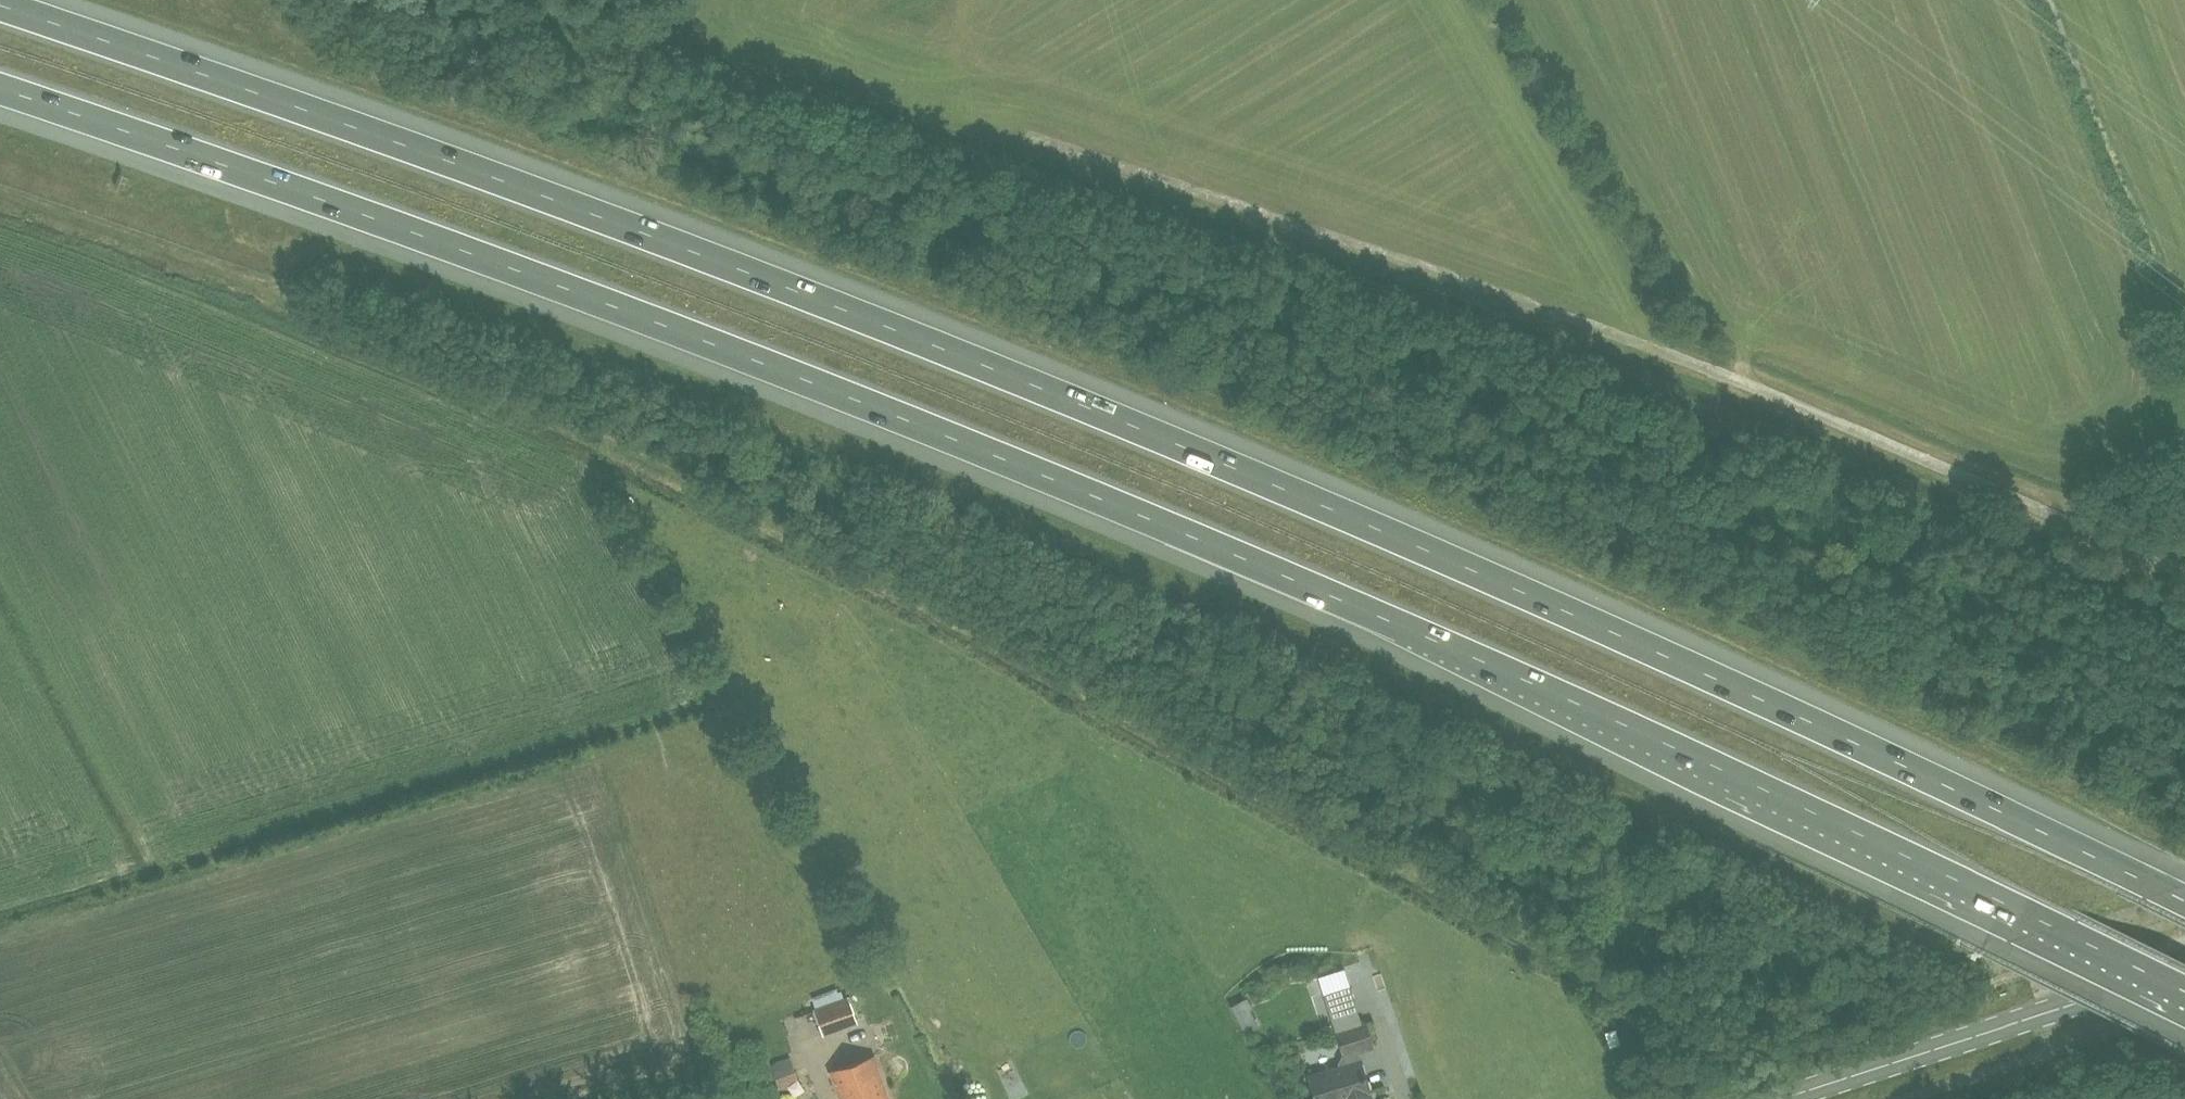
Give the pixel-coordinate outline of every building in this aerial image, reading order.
[(1326,992),(1331,1010),(1357,1001),(1352,984),(1326,992)] [(849,996),(815,1009),(824,1036),(859,1023),(849,996)] [(1236,1018),(1250,1010),(1253,1009),(1246,997),(1230,1006),(1236,1018)] [(1317,1098),(1372,1098),(1360,1060),(1355,1061),(1353,1053),(1372,1047),(1364,1021),(1338,1030),(1349,1063),(1310,1076),(1317,1098)] [(1616,1029),(1605,1033),(1611,1047),(1621,1043),(1616,1029)] [(831,1072),(841,1098),(889,1098),(874,1056),(831,1072)]
